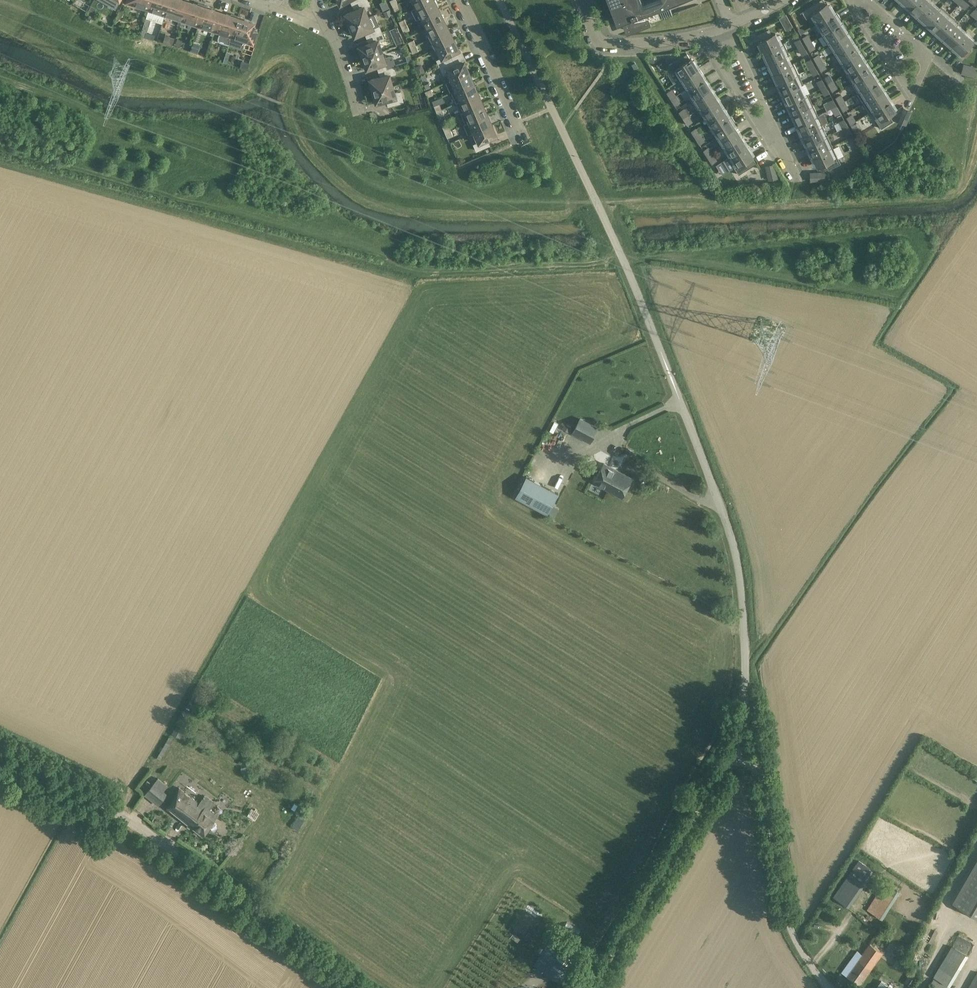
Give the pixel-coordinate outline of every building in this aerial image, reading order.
[(152,0),(127,0),(127,2),(149,9),(152,0)] [(149,9),(146,18),(162,23),(165,15),(170,0),(152,0),(149,9)] [(165,15),(182,20),(188,2),(182,0),(170,0),(165,15)] [(355,3),(358,8),(345,14),(350,25),(368,17),(364,6),(370,4),(368,0),(361,0),(355,3)] [(434,0),(430,0),(416,7),(417,7),(412,9),(416,19),(421,16),(421,17),(439,8),(434,0)] [(626,19),(643,12),(638,0),(608,0),(617,23),(626,19)] [(834,13),(835,12),(831,5),(829,6),(827,3),(826,4),(824,0),(819,0),(800,12),(800,13),(803,11),(807,17),(812,13),(818,23),(834,13)] [(907,9),(913,15),(915,13),(918,15),(930,1),(931,2),(932,0),(916,0),(909,7),(907,9)] [(918,15),(926,22),(926,23),(939,9),(938,9),(931,2),(930,1),(918,15)] [(182,20),(198,26),(205,5),(199,2),(198,4),(194,2),(193,4),(188,2),(182,20)] [(205,5),(198,26),(215,31),(221,13),(215,11),(215,10),(211,8),(211,7),(205,5)] [(926,23),(926,22),(925,24),(931,29),(933,28),(935,30),(950,14),(941,6),(938,9),(939,9),(926,23)] [(421,16),(416,19),(419,24),(424,21),(427,27),(444,18),(439,8),(421,17),(421,16)] [(390,9),(383,12),(386,17),(392,15),(390,9)] [(834,13),(818,23),(824,32),(825,32),(840,23),(840,22),(838,20),(841,18),(836,11),(835,12),(834,13)] [(643,12),(626,19),(630,31),(642,26),(642,27),(642,28),(648,26),(643,12)] [(226,15),(221,13),(215,31),(220,33),(219,37),(219,38),(219,39),(219,40),(220,40),(220,41),(221,41),(229,44),(238,15),(232,13),(231,15),(227,13),(226,15)] [(779,18),(786,30),(793,26),(786,14),(779,18)] [(941,36),(943,38),(956,24),(959,21),(950,14),(935,30),(934,31),(940,37),(941,36)] [(238,15),(229,44),(242,48),(245,41),(253,43),(257,31),(252,29),(254,24),(248,22),(249,20),(244,19),(244,17),(238,15)] [(368,30),(370,36),(381,31),(377,21),(371,23),(368,17),(350,25),(355,36),(368,30)] [(401,26),(407,24),(404,18),(399,21),(401,26)] [(449,29),(444,18),(427,27),(432,37),(449,29)] [(842,20),(840,22),(840,23),(825,32),(824,32),(821,34),(827,44),(831,42),(846,32),(844,29),(847,28),(842,20)] [(144,23),(140,35),(144,37),(146,32),(147,33),(149,25),(144,23)] [(409,30),(407,24),(401,26),(404,32),(409,30)] [(943,38),(952,45),(964,32),(956,24),(943,38)] [(404,41),(398,26),(390,29),(397,45),(404,41)] [(449,29),(432,37),(437,48),(454,39),(449,29)] [(758,41),(764,52),(780,44),(775,33),(771,35),(768,29),(757,34),(760,40),(758,41)] [(363,57),(382,51),(378,40),(384,38),(381,31),(370,36),(372,41),(359,46),(363,57)] [(831,42),(837,51),(837,52),(852,42),(852,41),(846,32),(831,42)] [(964,32),(952,45),(961,53),(973,40),(964,32)] [(410,47),(416,45),(414,39),(408,42),(410,47)] [(440,65),(455,58),(453,53),(459,49),(454,39),(437,48),(442,57),(437,60),(440,65)] [(833,53),(840,63),(858,51),(857,49),(858,48),(853,40),(852,41),(852,42),(837,52),(837,51),(833,53)] [(780,44),(764,52),(768,62),(785,54),(788,53),(784,43),(780,44)] [(416,45),(410,47),(413,53),(418,50),(416,45)] [(384,57),(382,51),(363,57),(367,69),(380,64),(382,70),(394,66),(396,65),(392,56),(384,57)] [(865,61),(858,51),(840,63),(846,73),(849,71),(865,61)] [(690,59),(687,53),(669,64),(679,80),(698,68),(692,58),(690,59)] [(790,64),(785,54),(768,62),(773,72),(790,65),(790,64)] [(458,64),(455,58),(440,65),(444,75),(449,72),(452,79),(469,72),(464,61),(458,64)] [(871,71),(865,61),(849,71),(846,73),(852,82),(855,80),(871,71)] [(777,80),(778,83),(798,73),(793,63),(790,64),(790,65),(773,72),(772,73),(775,81),(777,80)] [(964,65),(962,71),(975,75),(976,69),(964,65)] [(396,73),(394,66),(382,70),(384,76),(370,79),(373,91),(393,86),(390,75),(396,73)] [(679,80),(685,90),(704,78),(702,75),(704,74),(699,67),(698,68),(679,80)] [(877,80),(871,71),(855,80),(852,82),(858,93),(862,90),(861,90),(877,80)] [(456,90),(474,82),(469,72),(452,79),(446,82),(451,92),(452,91),(456,90)] [(798,73),(778,83),(783,93),(800,85),(800,86),(803,84),(798,73)] [(685,90),(691,99),(710,87),(704,78),(685,90)] [(864,102),(883,90),(877,80),(861,90),(862,90),(858,93),(864,102)] [(478,93),(474,82),(456,90),(452,91),(457,102),(461,101),(461,100),(478,93)] [(783,93),(788,103),(804,96),(804,95),(800,86),(800,85),(783,93)] [(394,92),(393,86),(373,91),(376,102),(390,99),(391,105),(403,101),(401,91),(394,92)] [(716,97),(710,87),(691,99),(698,109),(701,107),(716,97)] [(433,94),(430,89),(425,91),(427,97),(433,94)] [(667,92),(671,99),(675,96),(671,90),(667,92)] [(889,99),(883,90),(864,102),(870,111),(873,109),(874,109),(889,99)] [(483,103),(478,93),(461,100),(461,101),(457,102),(461,113),(483,103)] [(788,103),(792,113),(793,114),(813,104),(808,94),(804,95),(804,96),(788,103)] [(679,103),(675,96),(671,99),(675,105),(679,103)] [(722,107),(722,106),(716,97),(701,107),(707,117),(722,107)] [(873,109),(870,111),(877,121),(881,128),(893,121),(888,114),(896,109),(889,99),(874,109),(873,109)] [(487,114),(483,103),(461,113),(466,123),(470,121),(487,114)] [(796,121),(797,124),(814,116),(814,117),(818,115),(813,104),(793,114),(792,113),(791,114),(795,122),(796,121)] [(707,117),(713,126),(728,116),(727,114),(728,113),(724,105),(722,106),(722,107),(707,117)] [(679,112),(683,118),(687,115),(683,109),(679,112)] [(910,111),(905,109),(899,122),(905,124),(910,111)] [(474,132),(492,124),(487,114),(470,121),(466,123),(464,124),(468,134),(474,131),(474,132)] [(735,122),(731,114),(728,116),(713,126),(719,136),(735,126),(733,123),(735,122)] [(687,115),(683,118),(687,124),(691,122),(687,115)] [(819,127),(823,125),(818,115),(814,117),(814,116),(797,124),(802,134),(819,127)] [(855,122),(851,115),(846,117),(850,124),(855,122)] [(862,128),(858,121),(851,125),(854,132),(862,128)] [(496,135),(492,124),(474,132),(479,142),(474,144),(477,150),(489,145),(487,139),(496,135)] [(827,135),(823,125),(819,127),(802,134),(799,135),(803,143),(806,142),(807,145),(824,137),(827,135)] [(719,136),(725,145),(741,136),(735,126),(719,136)] [(695,137),(699,135),(695,128),(691,131),(695,137)] [(699,135),(695,137),(699,144),(703,141),(699,135)] [(807,145),(812,155),(832,146),(827,135),(824,137),(807,145)] [(741,136),(725,145),(731,155),(747,145),(741,136)] [(731,155),(728,157),(734,167),(739,174),(742,172),(750,167),(746,160),(753,155),(747,145),(731,155)] [(832,146),(812,155),(817,166),(825,162),(828,170),(841,164),(837,156),(832,146)] [(703,150),(707,157),(712,154),(707,148),(703,150)] [(712,154),(707,157),(711,163),(716,160),(712,154)] [(774,163),(766,165),(769,179),(770,179),(776,178),(778,177),(774,163)] [(597,429),(579,420),(572,434),(590,443),(597,429)] [(608,491),(618,472),(604,464),(594,483),(608,491)] [(632,479),(618,472),(608,491),(622,498),(632,479)] [(659,483),(645,476),(640,484),(655,492),(659,483)] [(559,495),(526,478),(515,500),(548,516),(559,495)] [(185,728),(177,723),(172,733),(180,737),(185,728)] [(167,795),(163,792),(153,784),(145,793),(159,805),(167,795)] [(198,803),(179,789),(166,807),(203,836),(217,815),(210,810),(212,807),(215,803),(204,795),(198,803)] [(255,808),(254,810),(252,809),(248,815),(255,820),(259,813),(256,811),(258,809),(255,808)] [(306,819),(298,814),(291,825),(298,830),(306,819)] [(952,902),(976,917),(976,859),(952,902)] [(873,871),(860,862),(835,896),(848,906),(873,871)] [(899,891),(891,885),(883,896),(872,913),(880,918),(899,891)] [(856,980),(880,946),(866,935),(850,956),(846,954),(837,966),(856,980)] [(580,955),(552,937),(534,965),(562,983),(580,955)] [(967,955),(952,946),(934,976),(949,985),(967,955)] [(967,987),(976,987),(976,972),(967,987)] [(933,978),(929,986),(933,987),(951,987),(933,978)] [(880,980),(874,987),(892,987),(880,980)]
